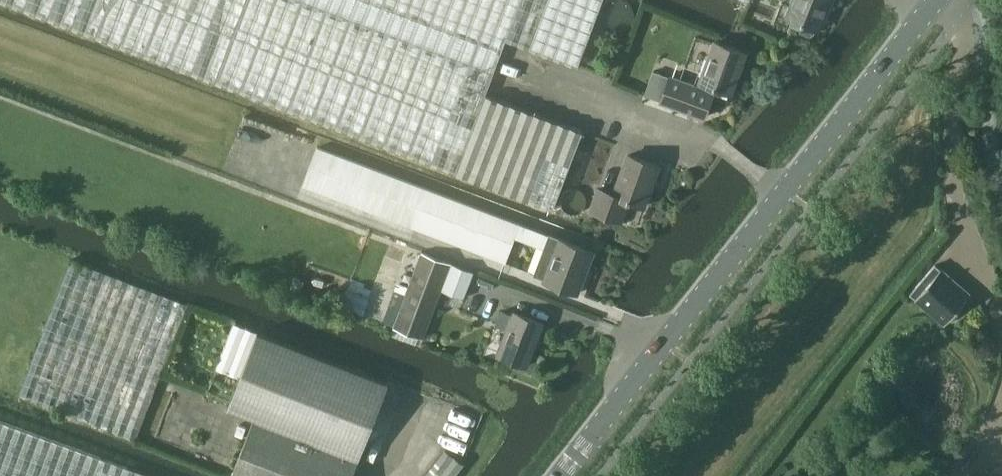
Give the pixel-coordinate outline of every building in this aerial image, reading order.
[(528,48),(578,67),(603,0),(0,0),(10,4),(247,92),(553,208),(582,130),(558,121),(485,94),(505,40),(528,48)] [(787,15),(801,21),(799,25),(800,29),(809,32),(813,30),(814,26),(818,27),(829,0),(793,0),(787,15)] [(714,41),(698,86),(670,76),(669,78),(652,72),(643,95),(661,101),(704,116),(715,86),(730,92),(745,52),(714,41)] [(302,184),(506,262),(521,224),(317,146),(302,184)] [(620,220),(628,200),(643,206),(657,165),(628,154),(613,194),(598,188),(591,209),(620,220)] [(577,292),(592,251),(559,239),(544,280),(577,292)] [(473,271),(452,263),(421,252),(393,326),(423,338),(442,288),(463,297),(473,271)] [(71,259),(19,394),(135,439),(186,304),(71,259)] [(910,293),(916,297),(915,298),(945,323),(970,293),(941,268),(940,269),(935,264),(910,293)] [(363,310),(374,288),(354,278),(343,301),(363,310)] [(502,310),(496,324),(507,329),(498,353),(526,364),(543,323),(514,312),(513,314),(502,310)] [(226,403),(254,415),(231,475),(353,475),(390,379),(233,319),(215,366),(237,375),(226,403)] [(100,456),(10,424),(0,420),(0,475),(93,475),(100,456)] [(444,448),(421,475),(452,475),(463,463),(444,448)] [(93,475),(153,475),(128,466),(100,456),(93,475)]
